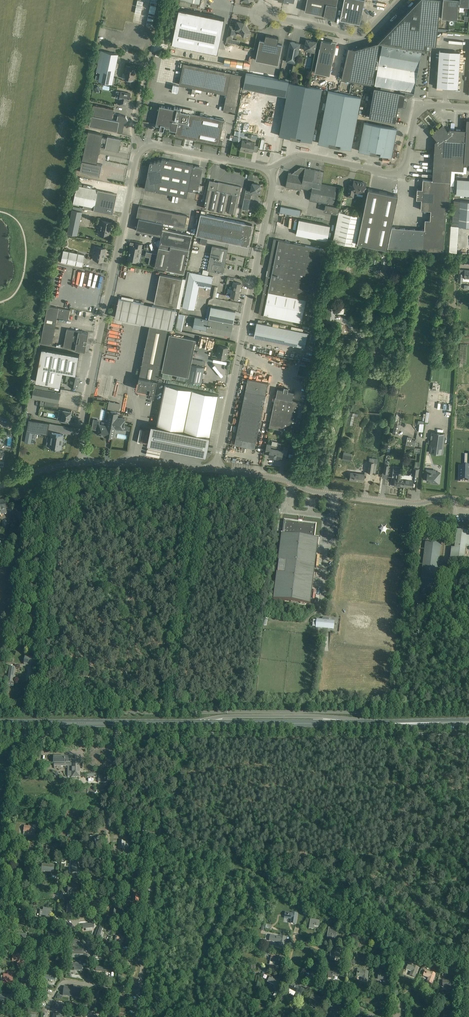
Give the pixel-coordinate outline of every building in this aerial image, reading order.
[(338,0),(307,0),(305,11),(324,15),(324,16),(334,18),(338,0)] [(364,0),(344,0),(340,19),(360,23),(364,0)] [(378,42),(380,42),(422,50),(426,50),(427,44),(436,45),(440,0),(418,0),(378,42)] [(442,18),(457,20),(458,6),(459,6),(468,7),(468,0),(443,0),(442,18)] [(179,9),(172,43),(218,52),(225,18),(179,9)] [(243,36),(250,32),(247,27),(248,27),(246,24),(245,24),(244,23),(237,21),(236,29),(238,30),(237,31),(241,32),(243,36)] [(228,36),(226,42),(235,44),(236,39),(233,39),(233,37),(232,37),(235,27),(230,26),(228,36)] [(278,64),(282,44),(277,43),(279,38),(266,35),(264,41),(260,40),(255,60),(278,64)] [(315,52),(317,42),(306,39),(304,50),(315,52)] [(315,72),(330,75),(336,43),(321,40),(315,72)] [(296,63),(300,43),(290,41),(286,61),(296,63)] [(377,41),(354,48),(349,80),(372,84),(372,83),(375,84),(375,85),(376,85),(376,88),(374,87),(369,117),(395,121),(399,100),(404,101),(404,97),(408,98),(414,94),(422,50),(380,42),(380,43),(378,42),(377,41)] [(100,51),(96,72),(97,72),(100,73),(99,81),(107,82),(112,83),(118,54),(113,53),(105,51),(104,52),(101,51),(100,51)] [(458,88),(460,52),(439,51),(437,87),(458,88)] [(235,113),(243,75),(183,63),(179,84),(227,94),(223,111),(235,113)] [(134,79),(136,71),(134,70),(134,66),(131,65),(130,66),(126,65),(124,74),(126,74),(125,79),(133,81),(134,79)] [(246,73),(243,88),(255,90),(283,95),(287,96),(289,83),(289,82),(289,81),(286,80),(246,73)] [(322,89),(289,83),(287,96),(279,135),(290,137),(291,135),(301,137),(301,139),(312,142),(322,89)] [(117,91),(115,98),(119,99),(120,99),(119,104),(121,105),(126,106),(127,102),(127,101),(129,101),(131,93),(126,92),(121,91),(121,92),(117,91)] [(361,97),(328,91),(318,143),(329,145),(330,142),(340,144),(340,147),(351,149),(361,97)] [(94,104),(89,125),(117,130),(117,129),(123,131),(125,121),(128,119),(126,116),(113,113),(114,108),(94,104)] [(174,108),(160,105),(156,124),(160,125),(160,129),(160,128),(164,129),(163,129),(164,129),(165,126),(170,127),(170,129),(176,130),(175,135),(222,145),(223,141),(220,141),(224,120),(180,111),(181,108),(175,107),(174,108)] [(397,128),(364,122),(359,151),(370,153),(370,150),(381,152),(380,155),(391,157),(397,128)] [(431,134),(437,140),(435,142),(432,179),(451,180),(452,169),(463,170),(464,163),(466,130),(462,129),(450,129),(448,131),(442,124),(438,128),(436,128),(436,130),(431,134)] [(102,164),(97,163),(100,147),(105,148),(119,151),(121,139),(116,138),(108,135),(107,138),(102,137),(103,134),(88,131),(80,171),(100,176),(102,164)] [(253,151),(255,142),(242,140),(240,149),(253,151)] [(147,178),(145,188),(145,189),(156,191),(155,191),(187,197),(188,190),(193,166),(193,165),(162,159),(162,161),(158,160),(158,161),(158,162),(154,161),(154,163),(150,162),(148,174),(147,178)] [(202,193),(203,190),(204,185),(199,184),(203,167),(195,165),(195,167),(193,166),(188,190),(198,192),(202,193)] [(312,190),(310,200),(334,205),(334,201),(338,202),(341,188),(321,184),(324,171),(301,167),(292,173),(288,173),(286,187),(301,190),(301,188),(312,190)] [(446,211),(449,212),(451,180),(432,179),(431,180),(423,179),(422,189),(417,189),(416,199),(421,200),(421,210),(431,210),(446,211)] [(457,179),(456,195),(468,196),(468,180),(457,179)] [(225,212),(230,213),(235,214),(241,186),(210,180),(209,185),(204,208),(225,213),(225,212)] [(364,194),(365,188),(366,183),(354,180),(353,185),(349,185),(347,196),(353,197),(354,192),(364,194)] [(251,191),(259,192),(260,192),(261,189),(259,188),(260,185),(252,183),(251,191)] [(77,186),(73,203),(84,205),(83,208),(113,214),(117,194),(98,190),(93,189),(77,186)] [(362,216),(357,242),(387,248),(398,195),(368,189),(362,216)] [(245,194),(242,206),(248,208),(250,199),(251,199),(252,195),(245,194)] [(453,201),(447,249),(468,250),(468,202),(453,201)] [(327,203),(326,210),(338,212),(339,206),(327,203)] [(187,215),(144,206),(139,205),(136,217),(139,218),(164,223),(185,227),(187,215)] [(281,206),(280,212),(299,216),(301,210),(281,206)] [(72,209),(67,232),(77,235),(82,211),(72,209)] [(443,251),(446,211),(431,210),(430,220),(425,219),(424,229),(423,250),(443,251)] [(362,216),(339,211),(333,241),(356,246),(357,242),(362,216)] [(249,235),(250,235),(249,234),(251,226),(252,226),(252,224),(246,223),(201,213),(196,235),(241,244),(241,245),(247,246),(248,243),(247,243),(249,235)] [(164,223),(139,218),(137,231),(162,236),(161,239),(159,239),(154,242),(158,246),(159,246),(157,254),(155,265),(154,267),(184,273),(192,235),(163,229),(164,223)] [(299,219),(296,234),(320,239),(327,240),(330,225),(299,219)] [(111,222),(106,221),(101,220),(100,224),(102,225),(100,234),(108,236),(111,222)] [(387,247),(423,250),(424,229),(392,227),(387,247)] [(324,249),(274,239),(272,247),(267,270),(267,271),(265,271),(265,273),(266,274),(266,275),(261,299),(266,300),(263,315),(268,316),(309,324),(317,286),(324,249)] [(189,266),(223,273),(224,268),(225,264),(229,265),(231,254),(227,253),(228,249),(206,244),(200,243),(194,242),(189,266)] [(130,246),(128,259),(138,261),(141,248),(142,249),(143,244),(135,243),(134,247),(130,246)] [(106,248),(101,247),(97,246),(95,255),(94,255),(93,259),(103,262),(106,248)] [(82,266),(84,254),(64,250),(61,262),(82,266)] [(146,251),(145,256),(154,258),(153,264),(155,265),(157,254),(146,251)] [(332,269),(342,270),(347,271),(348,262),(342,261),(342,262),(333,261),(332,269)] [(122,264),(121,276),(133,278),(135,266),(122,264)] [(60,268),(53,301),(93,310),(100,276),(60,268)] [(457,281),(458,282),(462,282),(462,280),(468,281),(468,270),(465,270),(459,270),(459,274),(459,278),(458,279),(457,281)] [(182,307),(189,308),(194,309),(199,286),(211,288),(213,276),(189,272),(182,307)] [(154,303),(159,304),(177,307),(183,278),(160,274),(154,303)] [(227,280),(226,283),(229,284),(233,285),(232,289),(240,290),(241,283),(236,282),(233,281),(227,280)] [(227,292),(226,295),(238,298),(240,290),(232,289),(231,293),(227,292)] [(154,397),(155,390),(168,329),(172,329),(176,310),(119,299),(115,317),(150,324),(137,388),(149,391),(148,396),(154,397)] [(328,303),(325,321),(334,323),(336,305),(328,303)] [(70,310),(65,309),(47,305),(40,343),(52,345),(57,317),(68,319),(70,310)] [(236,311),(211,306),(209,319),(233,323),(236,311)] [(195,317),(193,327),(206,330),(206,331),(231,336),(233,324),(222,322),(208,319),(195,317)] [(307,332),(257,322),(254,337),(305,347),(307,332)] [(67,329),(63,347),(85,351),(88,332),(78,331),(67,329)] [(208,345),(215,347),(217,339),(204,336),(203,345),(208,346),(208,345)] [(218,353),(217,357),(225,359),(227,352),(227,353),(228,348),(219,346),(218,353)] [(63,371),(76,374),(79,354),(42,347),(35,381),(55,385),(60,386),(63,371)] [(192,359),(191,358),(187,376),(186,380),(201,383),(205,361),(192,359)] [(302,363),(299,373),(309,376),(312,366),(302,363)] [(78,383),(79,377),(71,376),(69,375),(69,374),(65,373),(63,379),(67,380),(66,385),(69,385),(69,386),(78,387),(79,383),(78,383)] [(234,444),(255,448),(268,383),(248,379),(236,438),(236,437),(234,444)] [(151,424),(147,444),(177,450),(206,456),(210,436),(219,395),(165,384),(157,425),(151,424)] [(34,388),(31,402),(58,407),(60,393),(48,390),(49,387),(35,385),(35,388),(34,388)] [(293,432),(300,402),(292,400),(294,392),(288,391),(288,389),(283,388),(283,390),(277,389),(276,397),(275,397),(269,427),(293,432)] [(119,412),(121,404),(109,401),(107,410),(119,412)] [(64,409),(62,420),(65,421),(70,422),(71,417),(70,417),(70,416),(71,416),(72,415),(71,415),(71,411),(64,409)] [(125,419),(118,417),(119,413),(110,411),(109,416),(108,420),(110,421),(114,421),(114,423),(116,423),(115,428),(123,429),(125,419)] [(29,420),(24,442),(31,443),(33,432),(47,435),(49,423),(29,420)] [(115,428),(116,423),(114,423),(114,421),(110,421),(109,426),(99,425),(99,424),(94,420),(92,429),(98,430),(98,434),(113,437),(115,428)] [(445,434),(432,432),(429,452),(442,454),(445,434)] [(51,437),(50,447),(52,448),(61,449),(63,434),(52,433),(51,437)] [(406,445),(415,446),(416,442),(411,441),(411,439),(407,438),(406,445)] [(277,446),(267,444),(265,451),(269,452),(269,456),(275,457),(277,449),(277,446)] [(281,458),(282,455),(286,455),(288,448),(277,446),(277,449),(275,457),(281,458)] [(342,459),(351,461),(352,456),(351,456),(352,453),(347,453),(344,452),(342,459)] [(460,481),(463,481),(465,481),(465,480),(468,480),(468,469),(468,454),(465,454),(464,466),(464,470),(460,470),(460,481)] [(375,473),(377,463),(377,459),(370,457),(369,462),(367,472),(375,473)] [(399,485),(400,486),(401,478),(402,470),(399,470),(399,472),(396,472),(393,472),(392,477),(394,477),(393,483),(394,483),(394,486),(398,486),(399,485)] [(426,472),(425,476),(427,477),(426,481),(433,482),(433,483),(439,483),(440,472),(436,471),(428,470),(427,472),(426,472)] [(349,480),(363,482),(364,474),(351,472),(349,480)] [(413,480),(401,478),(400,486),(412,487),(413,482),(413,480)] [(9,510),(12,524),(18,523),(15,509),(9,510)] [(310,603),(318,543),(318,538),(314,538),(316,525),(285,521),(284,534),(281,534),(273,599),(310,603)] [(457,531),(455,545),(456,545),(456,549),(451,548),(450,562),(463,564),(466,546),(468,546),(468,545),(468,533),(457,531)] [(441,544),(439,544),(427,542),(427,546),(425,546),(420,589),(422,589),(421,593),(433,595),(434,591),(435,591),(441,544)] [(334,630),(335,621),(330,620),(328,618),(323,617),(322,620),(317,619),(316,628),(334,630)] [(54,757),(54,763),(54,765),(54,766),(68,766),(68,776),(80,776),(80,760),(79,760),(72,760),(72,761),(71,761),(71,757),(54,757)] [(26,767),(25,778),(34,779),(34,778),(39,778),(39,772),(40,767),(35,767),(30,766),(30,767),(26,767)] [(127,827),(128,818),(121,817),(120,826),(127,827)] [(35,827),(36,825),(28,824),(28,826),(24,825),(23,832),(30,833),(30,835),(34,836),(35,835),(35,827)] [(97,844),(107,841),(105,835),(96,837),(97,844)] [(125,849),(126,841),(118,840),(117,848),(125,849)] [(60,848),(61,841),(56,841),(56,844),(53,843),(53,845),(49,845),(48,853),(55,854),(56,848),(60,848)] [(144,858),(145,848),(138,848),(137,857),(144,858)] [(103,867),(104,858),(96,858),(95,867),(103,867)] [(80,873),(81,863),(72,862),(71,873),(80,873)] [(122,872),(123,864),(116,863),(115,871),(122,872)] [(54,872),(54,865),(42,864),(41,871),(54,872)] [(33,876),(34,865),(24,865),(24,871),(28,871),(28,876),(33,876)] [(101,891),(102,881),(93,880),(92,889),(101,891)] [(68,893),(78,893),(78,885),(68,885),(68,893)] [(120,895),(121,886),(113,885),(112,894),(120,895)] [(23,897),(24,889),(13,888),(12,895),(23,897)] [(139,902),(140,893),(132,892),(131,901),(139,902)] [(100,903),(100,901),(94,901),(94,903),(92,903),(90,903),(89,907),(92,907),(91,910),(99,911),(100,903)] [(77,903),(67,903),(67,913),(77,914),(77,903)] [(40,910),(39,917),(42,917),(49,918),(50,912),(52,912),(53,908),(43,907),(43,910),(40,910)] [(25,920),(26,911),(18,910),(17,911),(17,910),(16,913),(18,914),(17,919),(25,920)] [(292,913),(288,913),(287,918),(291,919),(291,923),(295,924),(297,914),(292,913)] [(137,928),(138,918),(129,917),(128,927),(137,928)] [(314,929),(313,929),(314,926),(319,927),(319,922),(320,921),(310,919),(309,928),(314,929)] [(99,927),(95,940),(98,941),(103,928),(99,927)] [(328,933),(327,938),(331,939),(332,936),(336,937),(337,932),(338,931),(338,929),(329,927),(328,929),(328,933)] [(25,941),(26,934),(19,933),(19,934),(16,933),(15,940),(25,941)] [(121,936),(122,934),(119,933),(118,936),(116,935),(115,941),(118,941),(117,945),(119,946),(119,948),(121,948),(122,945),(122,943),(123,943),(124,941),(125,941),(125,937),(124,937),(124,936),(121,936)] [(274,940),(274,941),(278,942),(277,946),(279,946),(284,947),(285,937),(281,936),(281,937),(275,936),(274,940)] [(132,956),(134,949),(123,947),(122,954),(132,956)] [(331,950),(330,960),(335,960),(335,957),(339,958),(340,949),(334,949),(334,951),(331,950)] [(17,961),(17,969),(24,969),(25,955),(22,955),(22,953),(16,952),(16,954),(12,954),(12,961),(17,961)] [(108,952),(107,960),(108,960),(108,961),(111,961),(115,962),(117,954),(108,952)] [(282,957),(277,956),(277,957),(273,956),(272,961),(276,962),(275,966),(280,967),(282,957)] [(128,967),(129,959),(120,957),(119,965),(128,967)] [(83,963),(83,961),(78,961),(78,963),(71,963),(71,967),(74,967),(74,970),(82,971),(82,968),(83,968),(83,963)] [(415,977),(416,972),(418,967),(414,966),(413,966),(411,965),(412,963),(409,962),(406,969),(411,971),(410,975),(415,977)] [(333,979),(333,978),(333,976),(337,976),(338,968),(329,967),(328,978),(333,979)] [(367,982),(367,977),(368,972),(363,971),(363,972),(359,971),(359,972),(358,976),(362,977),(362,981),(367,982)] [(432,983),(433,979),(435,974),(431,972),(431,973),(425,971),(423,976),(425,976),(429,978),(427,982),(432,983)] [(10,984),(13,984),(13,973),(7,973),(7,976),(3,976),(3,984),(8,984),(8,986),(10,986),(10,984)] [(24,974),(21,973),(22,982),(26,982),(26,979),(35,979),(35,974),(24,974)] [(388,984),(389,980),(389,974),(384,974),(380,974),(380,979),(384,980),(383,984),(388,984)] [(273,979),(272,981),(271,983),(274,985),(272,989),(277,991),(282,982),(277,979),(277,980),(271,977),(274,979),(273,980),(273,979)] [(443,981),(443,986),(447,986),(447,990),(450,990),(451,990),(452,990),(452,993),(453,993),(453,986),(453,981),(443,981)] [(293,984),(290,989),(293,990),(296,992),(294,996),(299,998),(301,994),(304,989),(299,987),(293,984)] [(64,987),(63,995),(72,996),(73,988),(64,987)] [(81,998),(82,989),(73,988),(72,996),(81,998)] [(31,995),(31,994),(24,994),(24,998),(27,998),(27,1006),(32,1006),(32,1003),(33,1003),(33,998),(35,998),(35,995),(31,995)] [(318,1003),(319,1003),(322,1004),(324,1000),(312,994),(310,998),(314,1000),(312,1003),(317,1006),(318,1003)] [(1,995),(0,1003),(10,1004),(11,996),(1,995)] [(99,1009),(100,1000),(90,999),(89,1008),(99,1009)] [(55,1001),(54,1010),(63,1011),(64,1002),(55,1001)] [(83,1011),(83,1004),(74,1003),(73,1010),(83,1011)] [(330,1009),(334,1011),(333,1014),(337,1016),(339,1013),(342,1015),(344,1010),(333,1004),(330,1009)] [(119,1016),(125,1016),(126,1016),(127,1012),(125,1011),(126,1009),(120,1008),(120,1009),(117,1009),(116,1016),(119,1016)]
